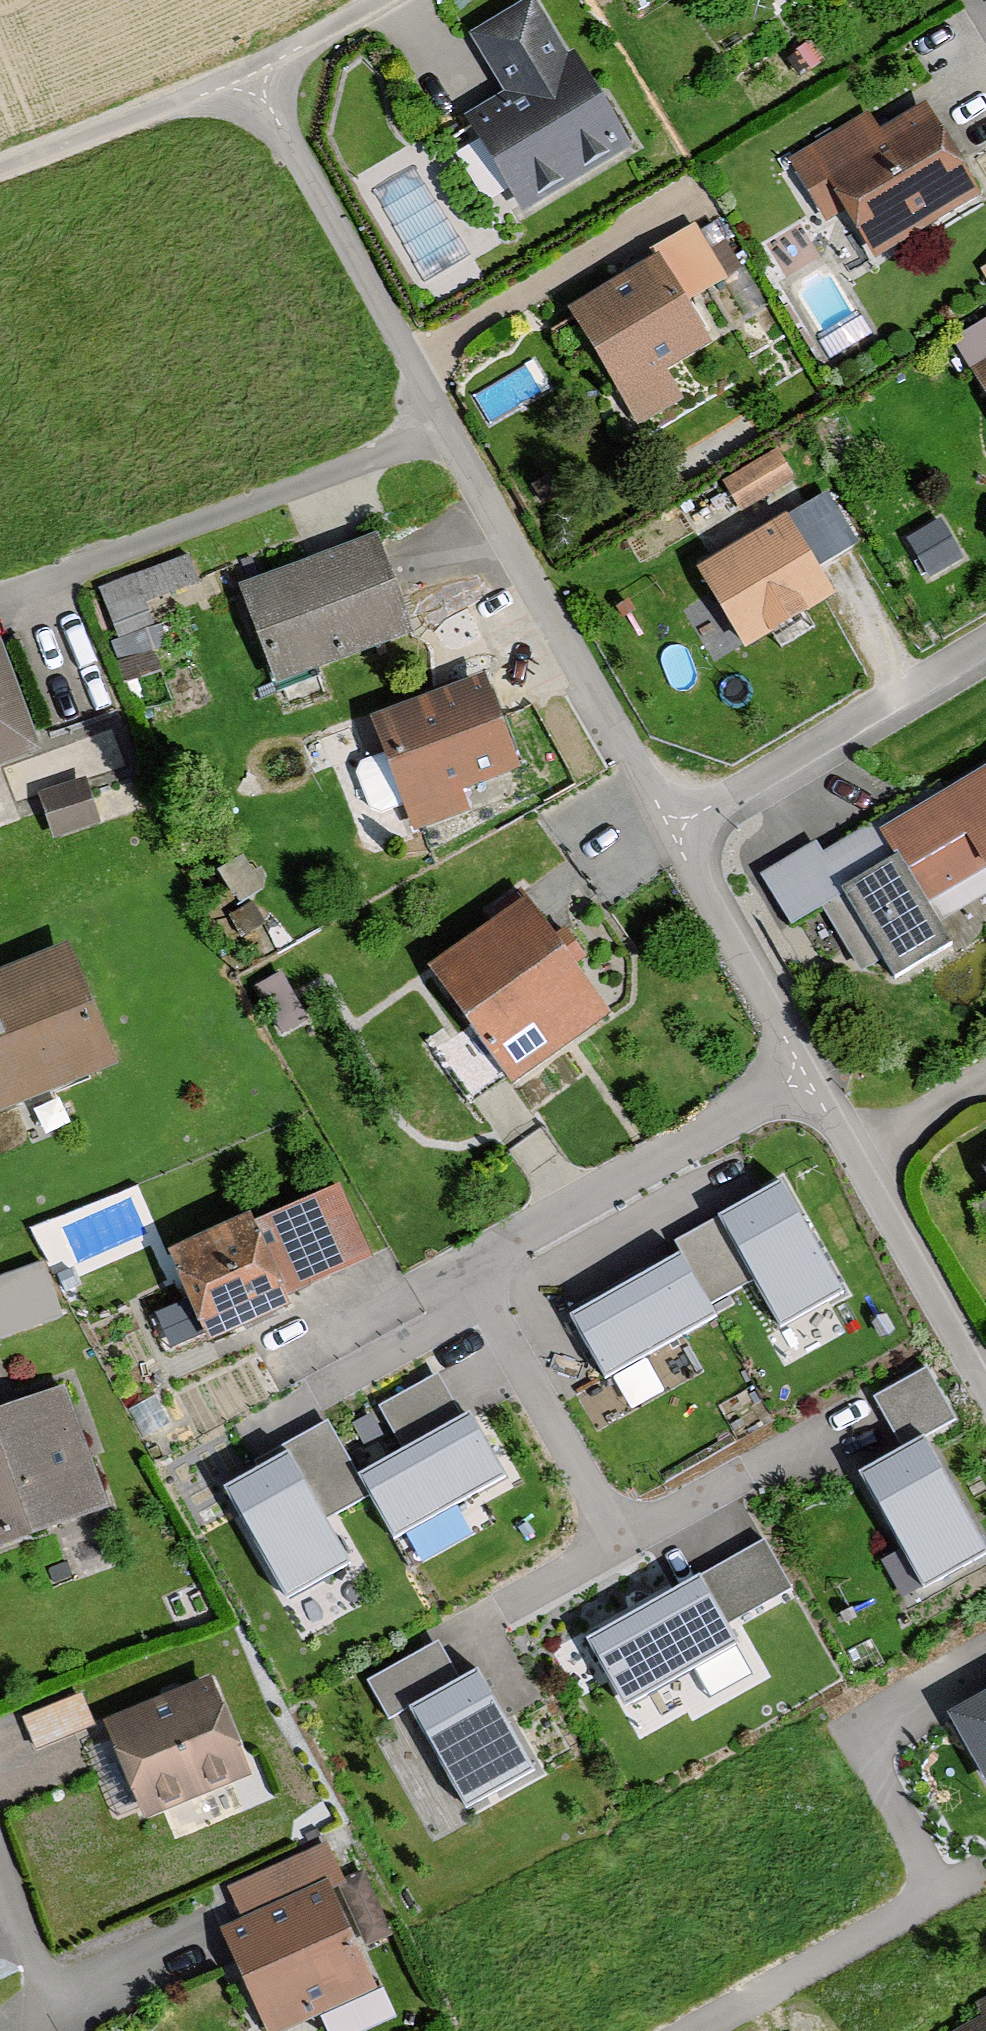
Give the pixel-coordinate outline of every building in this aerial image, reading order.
[(777,10),(792,0),(771,0),(777,10)] [(501,110),(455,138),(509,225),(624,154),(533,8),(464,50),(501,110)] [(867,124),(790,169),(825,230),(838,222),(863,266),(975,201),(928,120),(881,147),(867,124)] [(694,235),(557,314),(628,436),(679,406),(660,373),(702,348),(679,309),(723,284),(694,235)] [(951,344),(985,406),(985,325),(951,344)] [(775,451),(716,485),(737,522),(796,487),(775,451)] [(788,528),(703,577),(747,652),(831,602),(788,528)] [(369,540),(231,594),(269,692),(408,637),(369,540)] [(190,543),(99,579),(133,665),(169,651),(147,595),(202,573),(190,543)] [(31,760),(0,669),(0,771),(31,760)] [(471,680),(361,725),(401,823),(511,779),(471,680)] [(754,878),(783,927),(828,901),(874,979),(940,941),(918,904),(985,864),(985,759),(823,854),(816,843),(754,878)] [(514,902),(414,973),(498,1090),(598,1019),(514,902)] [(0,974),(0,1113),(103,1072),(55,952),(0,974)] [(968,1170),(985,1200),(985,1159),(968,1170)] [(341,1181),(165,1255),(202,1344),(290,1307),(283,1291),(372,1254),(341,1181)] [(844,1302),(782,1191),(720,1225),(782,1336),(844,1302)] [(68,1305),(51,1250),(0,1266),(0,1327),(68,1305)] [(684,1263),(570,1325),(605,1388),(718,1327),(684,1263)] [(867,1389),(897,1440),(915,1430),(949,1410),(918,1359),(867,1389)] [(405,1452),(362,1475),(394,1533),(500,1474),(441,1370),(379,1405),(405,1452)] [(0,1401),(0,1541),(103,1503),(57,1380),(0,1401)] [(348,1561),(325,1518),(366,1496),(330,1428),(225,1484),(284,1595),(348,1561)] [(980,1543),(915,1430),(897,1440),(853,1466),(918,1579),(980,1543)] [(763,1542),(589,1638),(628,1706),(742,1643),(728,1618),(787,1585),(763,1542)] [(531,1767),(478,1671),(412,1708),(466,1803),(531,1767)] [(948,1691),(985,1781),(985,1675),(948,1691)] [(209,1679),(98,1722),(135,1817),(246,1774),(209,1679)] [(79,1696),(21,1718),(33,1749),(91,1727),(79,1696)] [(214,1935),(261,2030),(275,2030),(368,1985),(323,1892),(347,1881),(327,1840),(224,1890),(240,1922),(214,1935)]
